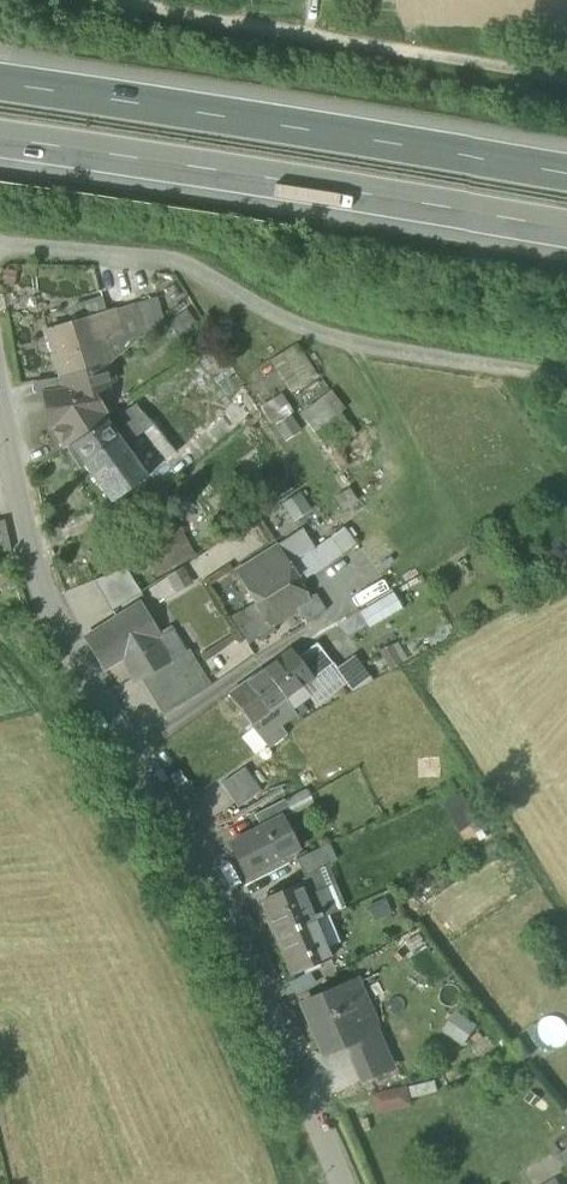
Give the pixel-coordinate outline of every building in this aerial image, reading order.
[(156,298),(131,306),(142,338),(162,318),(156,298)] [(74,308),(78,322),(95,317),(106,313),(102,299),(74,308)] [(103,340),(111,363),(142,338),(131,306),(106,313),(113,337),(103,340)] [(186,310),(168,323),(180,340),(199,327),(186,310)] [(106,313),(95,317),(103,340),(113,337),(106,313)] [(111,363),(103,340),(95,317),(78,322),(46,331),(59,378),(89,370),(89,372),(104,366),(111,363)] [(271,361),(291,394),(318,378),(297,345),(271,361)] [(112,394),(104,366),(89,372),(89,370),(59,378),(63,392),(46,395),(50,425),(65,448),(108,418),(99,402),(112,394)] [(35,397),(46,395),(63,392),(59,378),(33,383),(35,397)] [(299,414),(326,453),(355,433),(341,413),(344,410),(331,391),(299,414)] [(258,409),(271,428),(275,425),(291,415),(293,413),(280,394),(258,409)] [(109,426),(121,443),(149,423),(140,412),(141,411),(136,405),(108,425),(109,426)] [(302,431),(291,415),(275,425),(286,442),(302,431)] [(85,467),(112,504),(147,479),(121,443),(109,426),(108,425),(106,422),(66,449),(81,470),(85,467)] [(349,488),(333,498),(342,512),(358,502),(349,488)] [(312,511),(300,492),(281,504),(294,523),(312,511)] [(10,552),(4,522),(0,522),(0,554),(10,552)] [(343,528),(330,538),(342,554),(354,544),(343,528)] [(172,566),(173,569),(192,557),(190,554),(191,553),(178,530),(158,543),(164,553),(172,566)] [(303,531),(278,547),(290,566),(314,550),(314,549),(303,531)] [(297,579),(298,581),(311,572),(313,575),(321,569),(342,554),(330,538),(314,549),(314,550),(290,566),(297,578),(297,579)] [(146,550),(151,560),(164,553),(158,543),(146,550)] [(272,626),(296,611),(311,602),(309,598),(298,581),(297,579),(297,578),(290,566),(278,547),(235,574),(254,604),(270,628),(272,626)] [(151,560),(159,574),(172,566),(164,553),(151,560)] [(172,566),(159,574),(161,576),(173,569),(172,566)] [(184,567),(166,577),(176,594),(194,584),(184,567)] [(96,581),(113,611),(141,593),(126,569),(96,581)] [(357,604),(386,589),(381,578),(352,593),(357,604)] [(392,592),(359,611),(368,627),(401,607),(392,592)] [(315,594),(309,598),(311,602),(296,611),(305,625),(325,611),(315,594)] [(275,632),(272,626),(270,628),(254,604),(231,617),(248,644),(256,640),(257,642),(275,632)] [(136,683),(136,684),(142,680),(174,660),(175,660),(159,634),(140,605),(85,640),(105,671),(122,660),(136,683)] [(175,660),(174,660),(196,695),(196,696),(211,685),(189,650),(186,652),(170,627),(159,634),(175,660)] [(316,643),(297,658),(313,678),(332,664),(316,643)] [(402,663),(392,644),(378,652),(388,671),(402,663)] [(302,687),(313,678),(297,658),(291,650),(263,670),(263,671),(285,699),(293,709),(309,697),(302,687)] [(346,685),(351,691),(371,680),(353,656),(335,669),(346,685)] [(164,715),(196,695),(174,660),(142,680),(164,715)] [(335,669),(332,664),(313,678),(302,687),(309,697),(316,707),(346,685),(335,669)] [(267,711),(285,699),(263,671),(229,696),(251,724),(269,746),(284,734),(280,728),(267,711)] [(267,711),(280,728),(297,715),(293,709),(285,699),(267,711)] [(221,785),(238,808),(260,792),(244,769),(221,785)] [(283,800),(290,814),(291,816),(315,804),(307,788),(283,800)] [(254,816),(261,828),(281,818),(281,819),(290,814),(283,800),(270,807),(254,816)] [(230,845),(246,877),(297,850),(281,819),(281,818),(261,828),(230,845)] [(296,860),(304,876),(315,871),(327,865),(336,861),(327,845),(296,860)] [(335,884),(327,865),(315,871),(322,889),(323,890),(335,884)] [(279,889),(281,894),(300,887),(304,897),(322,889),(315,871),(304,876),(305,878),(279,889)] [(335,884),(323,890),(332,914),(345,908),(335,884)] [(314,921),(304,897),(300,887),(281,894),(271,899),(260,903),(275,938),(314,921)] [(281,894),(279,889),(269,893),(271,899),(281,894)] [(328,915),(332,914),(323,890),(322,889),(304,897),(314,921),(328,915)] [(384,899),(367,907),(374,922),(391,913),(384,899)] [(340,943),(328,915),(314,921),(326,948),(340,943)] [(275,938),(291,976),(330,959),(326,948),(314,921),(275,938)] [(309,971),(288,983),(296,997),(317,985),(309,971)] [(303,1006),(323,1053),(352,1040),(356,1050),(381,1040),(356,983),(303,1006)] [(478,1026),(456,1011),(442,1032),(463,1046),(478,1026)] [(354,1051),(366,1078),(392,1067),(381,1040),(356,1050),(354,1051)] [(436,1080),(410,1087),(413,1099),(439,1092),(436,1080)] [(408,1086),(371,1093),(376,1115),(412,1107),(408,1086)]
